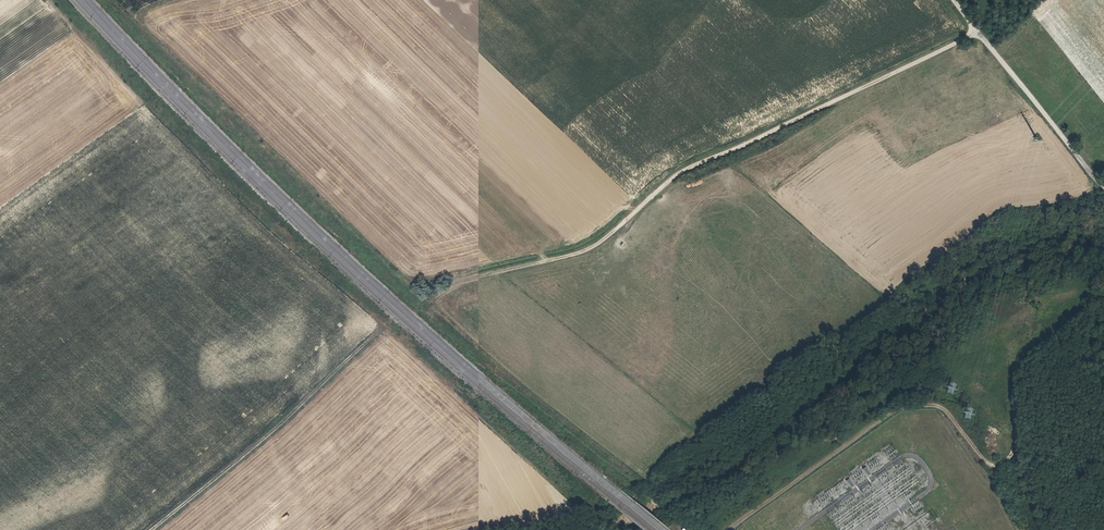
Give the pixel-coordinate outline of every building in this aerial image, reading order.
[(865,466),(862,468),(867,475),(871,473),(865,466)] [(849,478),(845,480),(851,487),(854,485),(849,478)]
